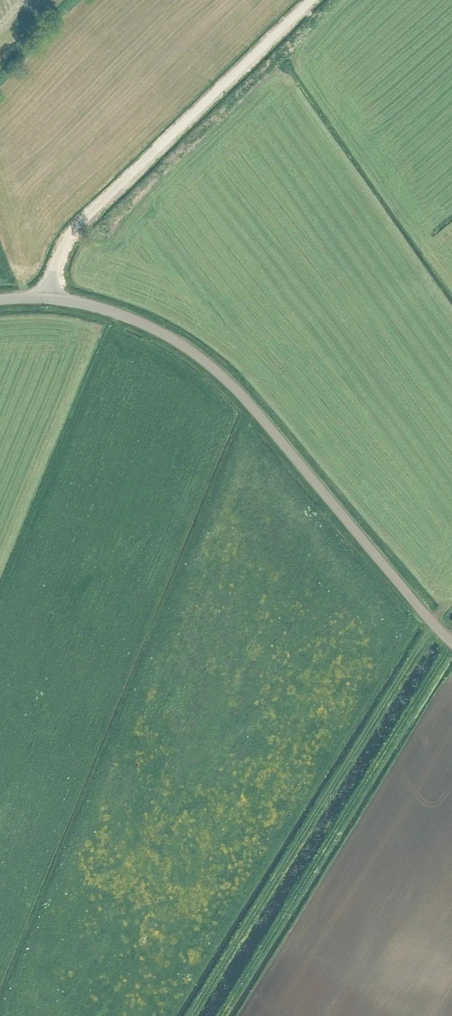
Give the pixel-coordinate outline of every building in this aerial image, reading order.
[(91,211),(98,204),(93,198),(86,205),(91,211)]
